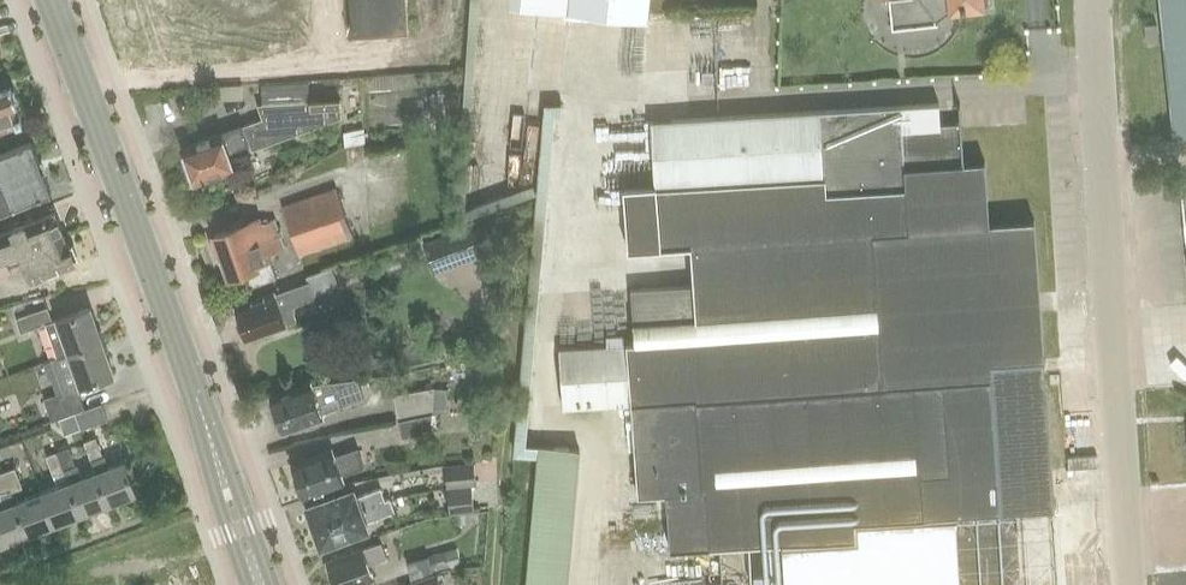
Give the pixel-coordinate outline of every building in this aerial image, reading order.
[(354,37),(407,34),(405,0),(352,0),(354,37)] [(649,0),(568,0),(566,18),(646,26),(649,0)] [(883,1),(885,6),(888,8),(890,10),(892,28),(936,24),(935,19),(952,7),(982,4),(981,0),(883,0),(883,1)] [(1185,134),(1185,0),(1162,0),(1177,135),(1185,134)] [(1147,41),(1159,40),(1157,23),(1145,24),(1147,41)] [(308,83),(262,86),(263,105),(305,101),(304,92),(309,91),(308,83)] [(24,124),(16,105),(18,104),(12,87),(0,92),(0,133),(24,124)] [(263,119),(244,125),(183,147),(195,184),(235,169),(229,152),(250,144),(252,150),(342,118),(340,99),(305,101),(263,105),(258,105),(263,119)] [(655,187),(624,189),(629,257),(659,255),(691,253),(693,253),(873,240),(962,234),(990,232),(989,225),(985,163),(963,165),(960,124),(939,126),(938,104),(900,106),(818,111),(651,122),(655,187)] [(51,191),(32,141),(0,154),(0,211),(51,191)] [(356,237),(338,188),(289,205),(306,255),(356,237)] [(64,234),(55,212),(0,234),(0,259),(64,234)] [(259,223),(257,218),(215,234),(217,238),(211,240),(217,257),(223,255),(231,277),(244,273),(248,285),(275,276),(270,260),(272,259),(270,254),(285,248),(274,219),(259,223)] [(436,274),(493,253),(481,221),(424,242),(436,274)] [(634,344),(562,349),(562,350),(562,355),(565,408),(566,412),(633,408),(944,388),(989,386),(988,362),(1046,359),(1039,252),(1037,221),(989,225),(990,232),(962,234),(873,240),(693,253),(697,322),(635,325),(635,331),(636,344),(634,344)] [(23,267),(28,281),(75,262),(73,258),(78,256),(73,244),(69,245),(64,234),(0,259),(0,275),(23,267)] [(532,584),(574,584),(578,444),(535,443),(539,304),(564,304),(565,288),(608,289),(609,269),(615,269),(616,251),(589,250),(588,272),(595,272),(595,280),(582,280),(583,259),(534,258),(529,454),(536,454),(532,584)] [(307,278),(309,283),(236,309),(246,338),(274,329),(275,332),(287,329),(285,324),(297,320),(293,307),(342,290),(334,268),(307,278)] [(693,284),(631,288),(633,324),(696,320),(694,284),(693,284)] [(48,307),(17,318),(21,333),(47,324),(58,357),(103,342),(91,309),(58,320),(53,322),(48,307)] [(63,392),(44,399),(49,413),(52,421),(84,410),(82,402),(77,388),(81,386),(114,375),(103,342),(58,357),(52,359),(63,392)] [(1185,386),(1185,345),(1175,345),(1178,386),(1185,386)] [(1046,359),(988,362),(989,386),(995,471),(998,509),(1016,508),(1055,506),(1046,359)] [(321,407),(339,400),(334,385),(314,387),(313,384),(271,399),(276,412),(273,413),(279,427),(281,426),(282,430),(324,415),(321,407)] [(944,388),(633,408),(639,493),(639,496),(668,494),(671,551),(710,548),(711,556),(787,551),(789,551),(859,546),(858,527),(998,518),(998,509),(995,471),(989,386),(944,388)] [(435,387),(395,394),(398,415),(433,410),(435,387)] [(448,388),(435,387),(433,410),(433,412),(446,410),(448,388)] [(104,404),(77,413),(82,429),(109,420),(106,412),(104,404)] [(436,415),(399,423),(403,437),(439,430),(436,415)] [(104,455),(97,437),(86,441),(93,460),(104,455)] [(98,473),(83,479),(78,465),(76,466),(70,447),(59,451),(83,515),(110,505),(98,473)] [(341,475),(364,467),(358,449),(335,456),(333,451),(293,465),(304,496),(344,481),(341,475)] [(56,525),(83,515),(59,451),(47,456),(59,488),(44,493),(56,525)] [(98,473),(110,505),(137,495),(124,463),(98,473)] [(447,487),(471,484),(477,484),(474,463),(444,467),(447,487)] [(5,473),(12,492),(24,487),(17,468),(5,473)] [(12,492),(5,473),(0,474),(0,494),(1,496),(12,492)] [(447,487),(450,513),(474,510),(471,484),(447,487)] [(314,526),(385,500),(381,489),(356,498),(353,490),(338,496),(337,494),(325,499),(325,500),(308,507),(314,526)] [(28,536),(56,525),(44,493),(17,503),(28,536)] [(390,498),(385,500),(314,526),(322,546),(339,539),(340,542),(353,537),(352,535),(367,530),(365,522),(395,511),(390,498)] [(28,536),(17,503),(0,510),(0,543),(1,546),(28,536)] [(789,551),(792,584),(1021,584),(1020,578),(1017,527),(1016,508),(998,509),(998,518),(858,527),(859,546),(789,551)] [(1055,525),(1017,527),(1020,578),(1058,576),(1055,525)] [(387,557),(381,542),(327,562),(336,584),(358,584),(375,579),(369,563),(387,557)] [(462,564),(458,548),(408,562),(413,578),(462,564)] [(437,575),(405,584),(440,584),(437,575)] [(1020,578),(1021,584),(1059,584),(1058,576),(1020,578)]
